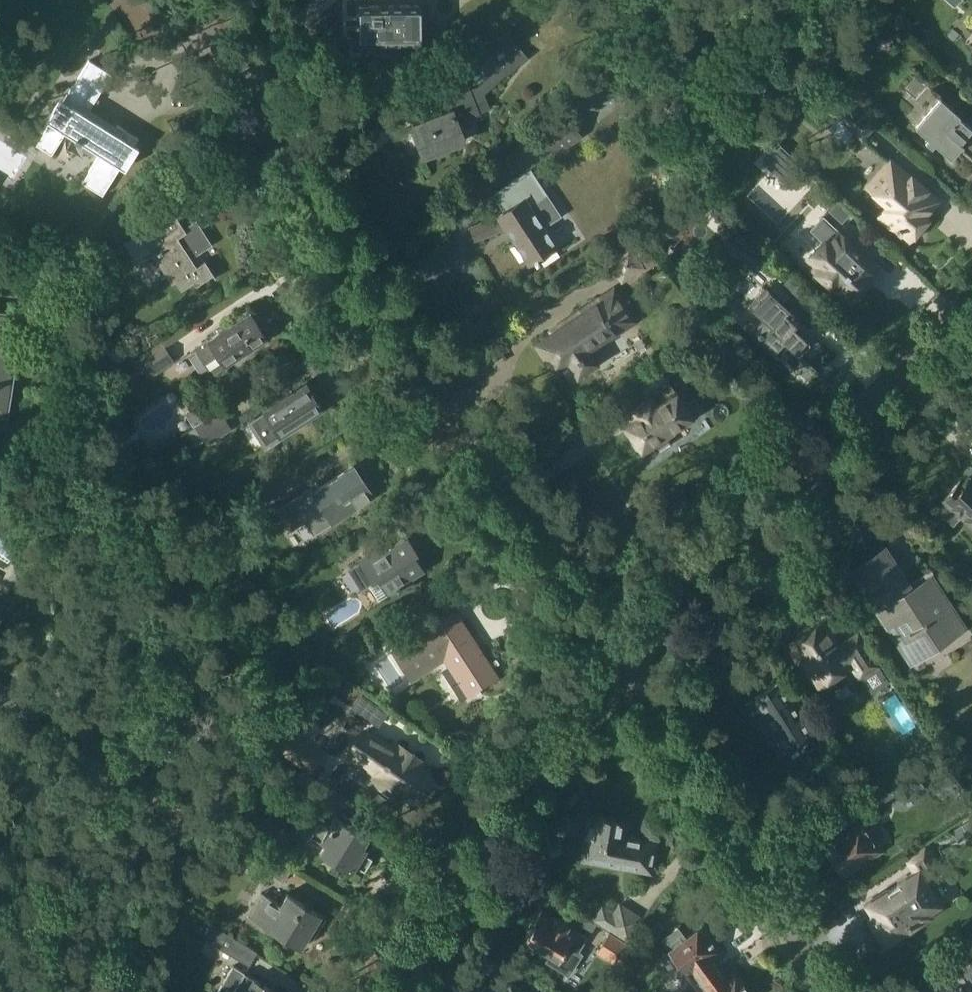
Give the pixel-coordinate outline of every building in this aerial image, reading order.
[(420,3),(359,4),(360,42),(421,41),(420,3)] [(448,99),(452,110),(412,125),(424,155),(466,139),(459,122),(480,113),(480,112),(491,108),(485,92),(508,72),(508,73),(528,56),(507,31),(487,48),(503,66),(478,87),(448,99)] [(52,119),(36,144),(52,153),(66,130),(100,152),(86,175),(82,181),(103,194),(107,188),(138,138),(118,125),(117,126),(90,108),(109,78),(112,73),(90,59),(87,64),(59,108),(60,109),(53,120),(52,119)] [(951,157),(961,146),(971,155),(971,127),(959,116),(960,114),(941,97),(916,126),(928,137),(925,141),(931,146),(934,142),(951,157)] [(838,119),(831,128),(846,141),(854,132),(863,139),(876,124),(844,98),(831,113),(838,119)] [(569,113),(541,131),(556,154),(584,136),(569,113)] [(808,168),(790,151),(771,171),(789,188),(808,168)] [(937,208),(935,206),(941,199),(890,156),(865,186),(887,205),(876,217),(910,246),(934,217),(931,215),(937,208)] [(498,215),(499,216),(471,227),(476,239),(506,227),(529,262),(534,258),(536,261),(540,259),(538,256),(556,244),(544,226),(560,215),(531,169),(494,193),(505,210),(498,215)] [(822,192),(780,238),(851,305),(895,257),(822,192)] [(153,254),(172,283),(176,280),(181,289),(194,280),(196,284),(214,273),(205,260),(197,265),(192,257),(213,244),(201,227),(189,235),(176,214),(153,228),(156,233),(149,237),(144,229),(124,243),(137,264),(153,254)] [(631,246),(609,260),(622,281),(644,267),(631,246)] [(767,345),(767,346),(778,356),(779,356),(780,356),(781,356),(783,353),(784,352),(783,351),(783,350),(788,345),(797,353),(798,354),(800,354),(801,353),(809,344),(810,342),(810,341),(809,340),(799,331),(804,325),(805,324),(805,323),(804,321),(802,320),(795,313),(775,295),(768,288),(767,288),(766,287),(765,287),(764,288),(750,303),(750,304),(750,305),(750,306),(760,315),(753,322),(752,322),(751,321),(749,322),(749,324),(749,325),(749,326),(760,335),(761,335),(762,335),(764,336),(762,338),(762,340),(763,341),(764,342),(765,342),(766,342),(767,343),(767,344),(767,345)] [(598,362),(591,351),(636,320),(615,289),(595,302),(596,304),(536,344),(555,371),(568,362),(577,376),(598,362)] [(250,312),(207,340),(195,348),(209,370),(221,362),(223,365),(266,337),(250,312)] [(3,411),(17,318),(0,316),(0,411),(3,411)] [(134,360),(143,373),(149,370),(153,376),(175,361),(162,341),(134,360)] [(661,367),(640,380),(651,397),(632,409),(637,417),(625,425),(630,433),(632,441),(636,446),(641,450),(652,443),(657,452),(671,443),(666,434),(693,417),(661,367)] [(264,410),(265,411),(248,422),(262,445),(320,408),(305,384),(264,410)] [(188,432),(196,445),(205,439),(209,445),(233,429),(220,410),(188,432)] [(303,499),(300,494),(276,509),(290,531),(314,515),(313,513),(321,508),(332,523),(374,496),(354,465),(312,492),(312,493),(303,499)] [(937,508),(953,523),(961,515),(971,525),(971,479),(968,483),(963,478),(944,498),(945,500),(937,508)] [(361,588),(372,582),(377,578),(387,594),(397,588),(398,589),(400,587),(403,592),(416,584),(412,578),(425,570),(415,554),(418,552),(408,535),(383,551),(380,544),(357,558),(359,562),(348,568),(361,588)] [(907,592),(881,551),(854,569),(914,662),(964,629),(930,577),(907,592)] [(439,653),(447,665),(442,669),(461,699),(498,676),(463,621),(454,627),(447,615),(392,650),(411,680),(433,666),(429,660),(439,653)] [(820,685),(822,684),(827,691),(843,680),(838,673),(850,665),(860,679),(862,678),(871,693),(889,682),(878,664),(858,634),(837,648),(832,641),(834,640),(822,622),(793,642),(798,650),(794,652),(809,677),(813,674),(820,685)] [(379,637),(363,648),(369,657),(386,646),(379,637)] [(755,696),(767,714),(760,719),(781,753),(815,732),(804,715),(800,717),(778,682),(755,696)] [(352,705),(378,723),(387,710),(361,692),(352,705)] [(268,741),(298,761),(307,746),(278,726),(268,741)] [(402,796),(403,794),(406,797),(421,797),(434,777),(429,764),(425,762),(426,760),(398,741),(395,745),(370,731),(368,735),(362,732),(352,747),(357,751),(354,755),(377,773),(374,777),(402,796)] [(902,775),(881,789),(888,799),(900,791),(905,799),(908,804),(918,798),(914,792),(926,785),(914,767),(902,775)] [(308,790),(330,805),(339,791),(316,776),(308,790)] [(842,831),(823,843),(843,873),(882,847),(862,817),(874,810),(867,798),(834,819),(842,831)] [(627,821),(591,814),(584,858),(650,869),(655,841),(624,836),(627,821)] [(953,828),(959,837),(969,830),(971,834),(971,815),(953,828)] [(311,835),(324,843),(319,851),(352,872),(356,865),(364,870),(372,858),(364,852),(367,847),(363,845),(368,836),(335,816),(329,826),(320,821),(311,835)] [(914,870),(861,903),(868,914),(864,916),(883,946),(943,908),(927,881),(941,872),(924,846),(906,857),(914,870)] [(262,892),(248,915),(300,947),(309,934),(314,937),(327,916),(287,892),(280,903),(262,892)] [(592,920),(611,931),(610,932),(627,943),(628,941),(630,942),(649,920),(619,901),(613,911),(602,904),(592,920)] [(541,912),(525,937),(549,952),(544,960),(567,974),(581,951),(576,949),(581,941),(585,935),(577,931),(552,915),(551,918),(541,912)] [(649,920),(630,942),(640,949),(656,924),(649,920)] [(204,937),(250,965),(258,951),(213,923),(204,937)] [(669,949),(660,955),(669,967),(672,972),(681,966),(685,972),(684,973),(694,986),(719,968),(710,957),(722,948),(705,925),(689,937),(680,925),(662,938),(669,949)] [(627,943),(610,932),(598,952),(615,963),(627,943)] [(931,981),(939,991),(962,991),(963,991),(971,991),(971,954),(956,965),(956,964),(931,981)] [(233,964),(216,991),(278,991),(233,964)] [(694,986),(698,991),(753,991),(737,970),(726,979),(719,968),(694,986)]
